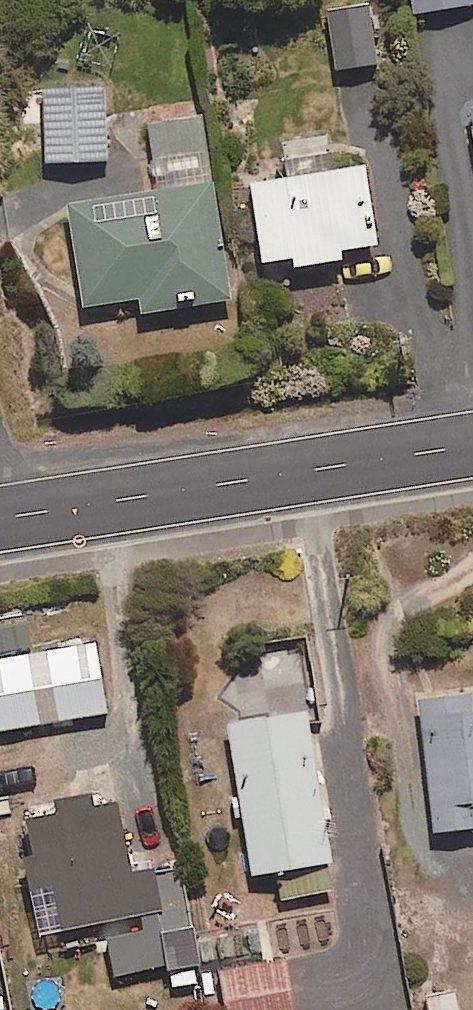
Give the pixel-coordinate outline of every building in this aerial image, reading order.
[(472,9),(472,0),(414,0),(416,18),(472,9)] [(338,74),(379,68),(371,8),(330,13),(338,74)] [(109,164),(106,90),(24,93),(26,128),(48,127),(50,166),(109,164)] [(144,319),(232,306),(204,121),(148,129),(158,196),(71,210),(86,312),(142,303),(144,319)] [(265,270),(295,265),(297,274),(344,267),(343,259),(378,254),(367,170),(332,175),(327,136),(248,147),(265,270)] [(109,717),(98,648),(0,664),(0,734),(109,717)] [(472,702),(424,707),(437,841),(472,837),(472,710),(472,702)] [(231,727),(254,880),(280,876),(285,904),(337,896),(331,855),(309,715),(231,727)] [(185,874),(131,881),(120,797),(73,803),(25,810),(42,937),(105,929),(112,981),(198,969),(185,874)] [(288,965),(222,975),(227,1009),(295,1009),(288,965)] [(425,994),(428,1009),(462,1009),(458,988),(425,994)]
